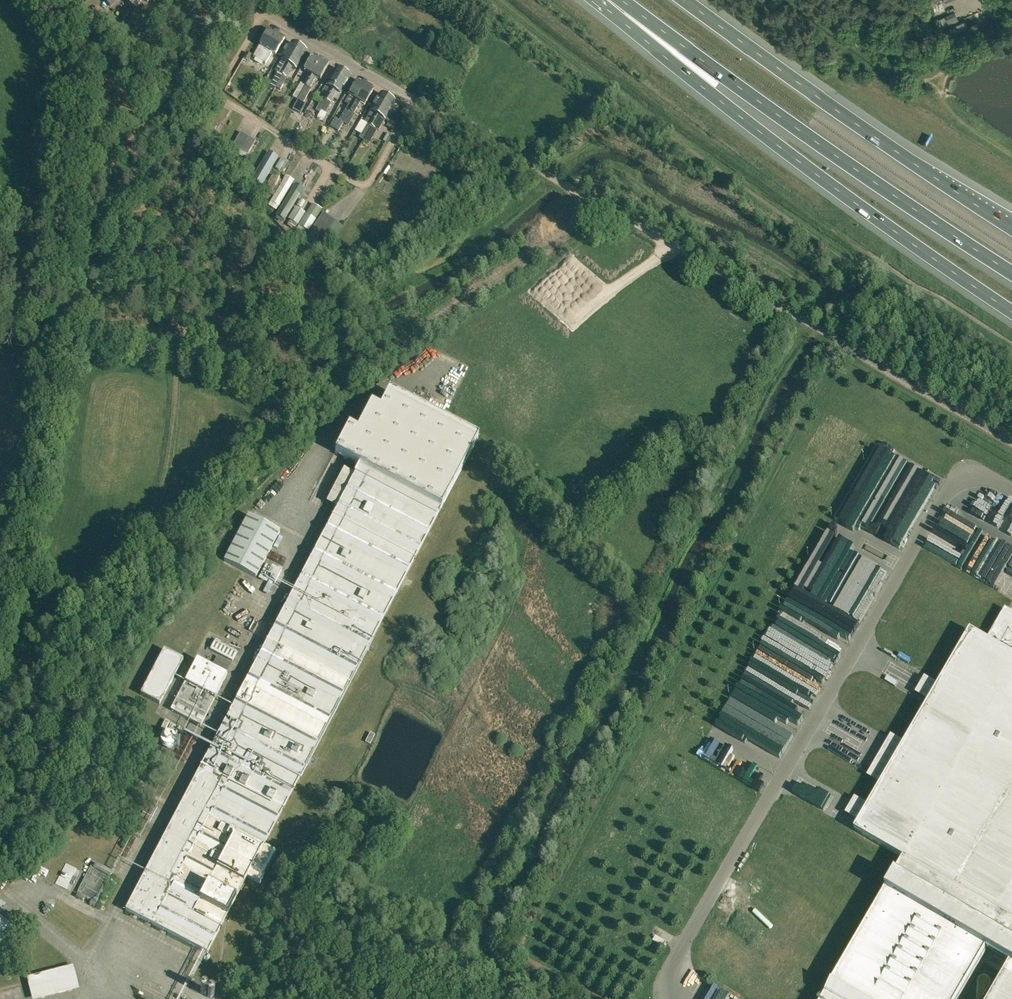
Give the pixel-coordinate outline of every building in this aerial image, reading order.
[(958,19),(955,12),(945,16),(949,24),(958,19)] [(948,24),(945,16),(938,19),(941,27),(948,24)] [(265,63),(272,52),(275,53),(284,38),(269,30),(254,56),(265,63)] [(276,87),(283,75),(299,46),(292,42),(289,48),(286,47),(283,51),(286,53),(276,71),(277,72),(268,88),(273,91),(276,87)] [(307,51),(299,46),(283,75),(276,87),(280,89),(286,77),(292,66),(296,69),(307,51)] [(243,58),(248,61),(252,55),(247,52),(243,58)] [(309,73),(303,84),(301,83),(293,97),(297,100),(306,86),(321,59),(313,55),(304,70),(309,73)] [(329,64),(321,59),(306,86),(297,100),(303,103),(311,89),(309,88),(315,77),(320,80),(329,64)] [(320,112),(321,110),(330,96),(343,72),(337,68),(326,86),(326,87),(323,92),(326,93),(323,98),(316,110),(320,112)] [(343,72),(330,96),(321,110),(325,113),(334,98),(337,100),(339,95),(340,95),(351,76),(343,72)] [(343,123),(366,85),(358,80),(349,96),(354,98),(347,109),(346,109),(339,120),(343,123)] [(374,89),(366,85),(343,123),(348,126),(355,114),(354,113),(360,103),(365,105),(374,89)] [(363,140),(388,98),(380,93),(370,111),(370,112),(365,122),(368,124),(362,134),(360,138),(363,140)] [(396,102),(388,98),(363,140),(369,143),(376,129),(380,131),(396,102)] [(212,115),(206,126),(202,134),(211,140),(216,132),(222,121),(223,122),(229,112),(218,105),(212,115)] [(390,121),(387,126),(393,130),(396,124),(390,121)] [(237,154),(247,136),(241,132),(233,146),(230,151),(237,154)] [(255,141),(247,136),(237,154),(246,159),(248,154),(255,141)] [(252,180),(262,186),(279,158),(268,152),(252,180)] [(263,191),(271,195),(281,179),(272,175),(263,191)] [(282,180),(281,179),(271,195),(273,196),(269,202),(278,206),(288,190),(284,188),(290,177),(286,175),(282,180)] [(302,208),(306,202),(301,199),(297,205),(302,208)] [(285,200),(278,210),(275,215),(284,221),(287,216),(294,205),(285,200)] [(312,204),(307,214),(299,226),(300,226),(298,229),(305,233),(307,230),(309,232),(322,209),(312,204)] [(299,226),(307,214),(295,207),(288,220),(299,226)] [(303,241),(315,250),(335,221),(324,213),(303,241)] [(348,460),(357,465),(359,466),(355,474),(349,485),(343,497),(337,508),(326,528),(322,536),(298,581),(291,595),(281,613),(280,616),(276,624),(250,673),(246,680),(233,706),(223,724),(187,792),(184,798),(165,835),(145,873),(142,879),(125,910),(146,921),(153,925),(161,929),(168,933),(193,946),(207,953),(224,920),(228,922),(230,918),(227,916),(247,878),(252,881),(259,884),(276,852),(271,849),(267,847),(264,846),(264,845),(268,838),(269,835),(294,788),(367,649),(369,646),(441,509),(447,497),(472,449),(478,438),(476,437),(445,421),(389,391),(380,409),(371,404),(362,422),(357,431),(348,426),(338,445),(334,453),(348,460)] [(248,515),(243,526),(224,561),(256,578),(280,532),(248,515)] [(272,584),(279,572),(271,567),(264,580),(266,581),(261,591),(264,592),(269,583),(272,584)] [(1007,610),(989,641),(993,644),(1011,654),(1011,613),(1007,610)] [(993,644),(989,641),(970,630),(940,682),(939,684),(928,702),(927,705),(905,742),(903,746),(883,780),(881,784),(868,807),(867,808),(857,825),(854,829),(904,858),(822,998),(958,998),(987,949),(1009,962),(988,998),(1011,998),(1011,654),(993,644)] [(232,661),(237,652),(231,648),(231,647),(226,644),(225,645),(221,643),(221,642),(216,639),(210,649),(232,661)] [(147,683),(141,694),(160,704),(183,659),(164,650),(147,683)] [(197,660),(183,687),(171,710),(198,724),(225,673),(197,660)] [(928,702),(939,684),(925,676),(915,694),(928,702)] [(165,720),(161,729),(165,731),(170,722),(165,720)] [(365,742),(370,744),(375,735),(370,733),(365,742)] [(903,746),(905,742),(891,734),(867,776),(881,784),(883,780),(903,746)] [(141,782),(135,793),(149,800),(155,789),(141,782)] [(844,817),(857,825),(867,808),(868,807),(854,799),(844,817)] [(140,817),(150,821),(157,806),(148,801),(140,817)] [(66,863),(56,883),(69,891),(80,871),(66,863)] [(96,903),(112,873),(95,864),(93,867),(91,866),(77,892),(96,903)] [(15,929),(15,928),(0,918),(0,950),(15,929)] [(32,980),(31,976),(30,977),(35,996),(74,986),(70,970),(32,980)]
